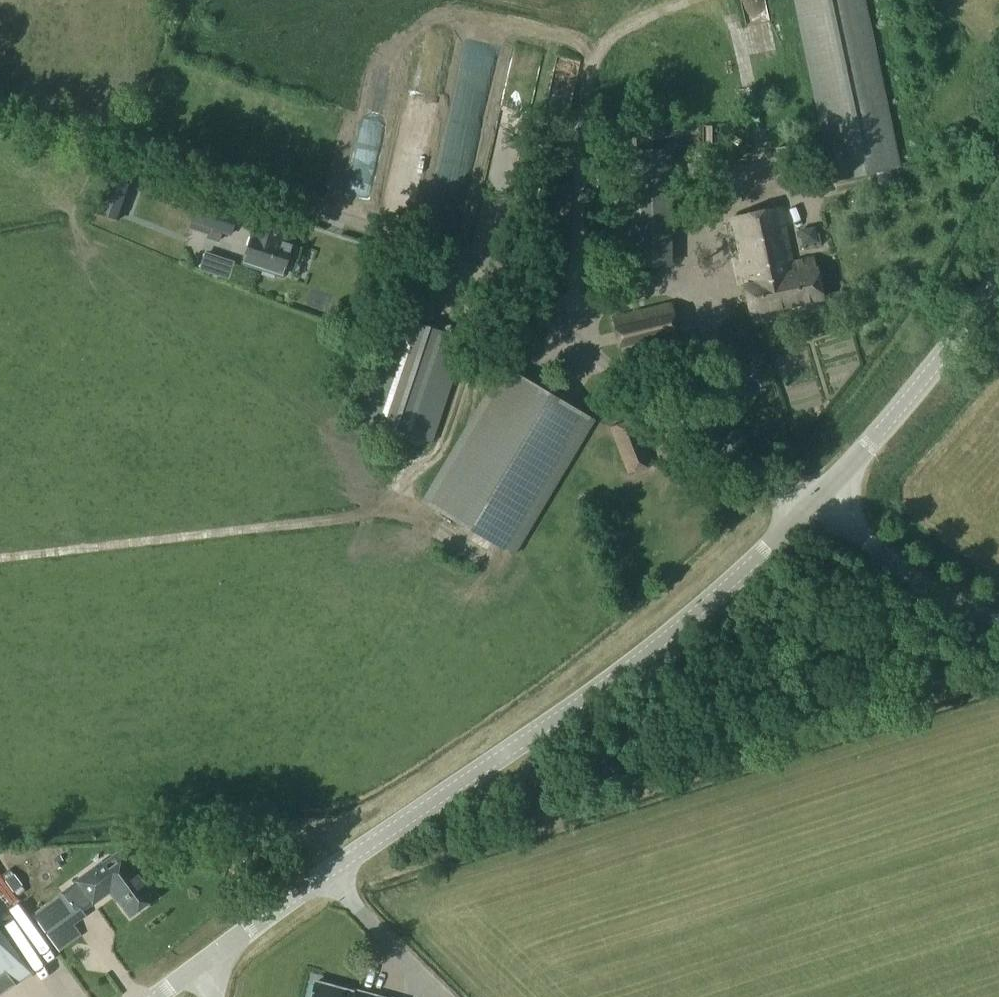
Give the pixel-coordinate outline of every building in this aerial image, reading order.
[(831,183),(898,169),(863,0),(794,0),(831,183)] [(463,42),(462,75),(490,76),(492,44),(463,42)] [(799,149),(775,155),(782,184),(806,179),(804,174),(817,170),(814,155),(801,159),(799,149)] [(550,181),(545,270),(567,271),(571,182),(550,181)] [(127,192),(108,185),(99,209),(119,216),(127,192)] [(228,236),(235,214),(196,201),(188,228),(210,236),(212,231),(228,236)] [(812,260),(793,264),(782,209),(732,220),(746,282),(744,283),(751,316),(821,301),(812,260)] [(252,232),(242,265),(282,278),(293,244),(280,240),(283,229),(258,221),(254,232),(252,232)] [(642,248),(643,265),(663,264),(662,247),(642,248)] [(216,258),(211,274),(227,279),(233,263),(216,258)] [(403,278),(356,417),(432,443),(466,341),(430,329),(443,291),(403,278)] [(668,303),(611,317),(625,359),(682,345),(668,303)] [(502,365),(422,499),(514,554),(594,420),(502,365)] [(634,419),(609,428),(627,475),(652,465),(634,419)] [(78,886),(35,917),(61,953),(82,939),(74,928),(86,919),(82,913),(92,906),(93,907),(111,893),(130,919),(156,900),(122,854),(98,872),(96,870),(77,885),(78,886)] [(238,854),(236,864),(246,865),(247,855),(238,854)] [(0,891),(0,921),(3,925),(17,916),(1,891),(0,891)] [(33,974),(0,929),(0,996),(33,974)] [(312,996),(372,996),(352,992),(351,994),(315,984),(312,996)]
